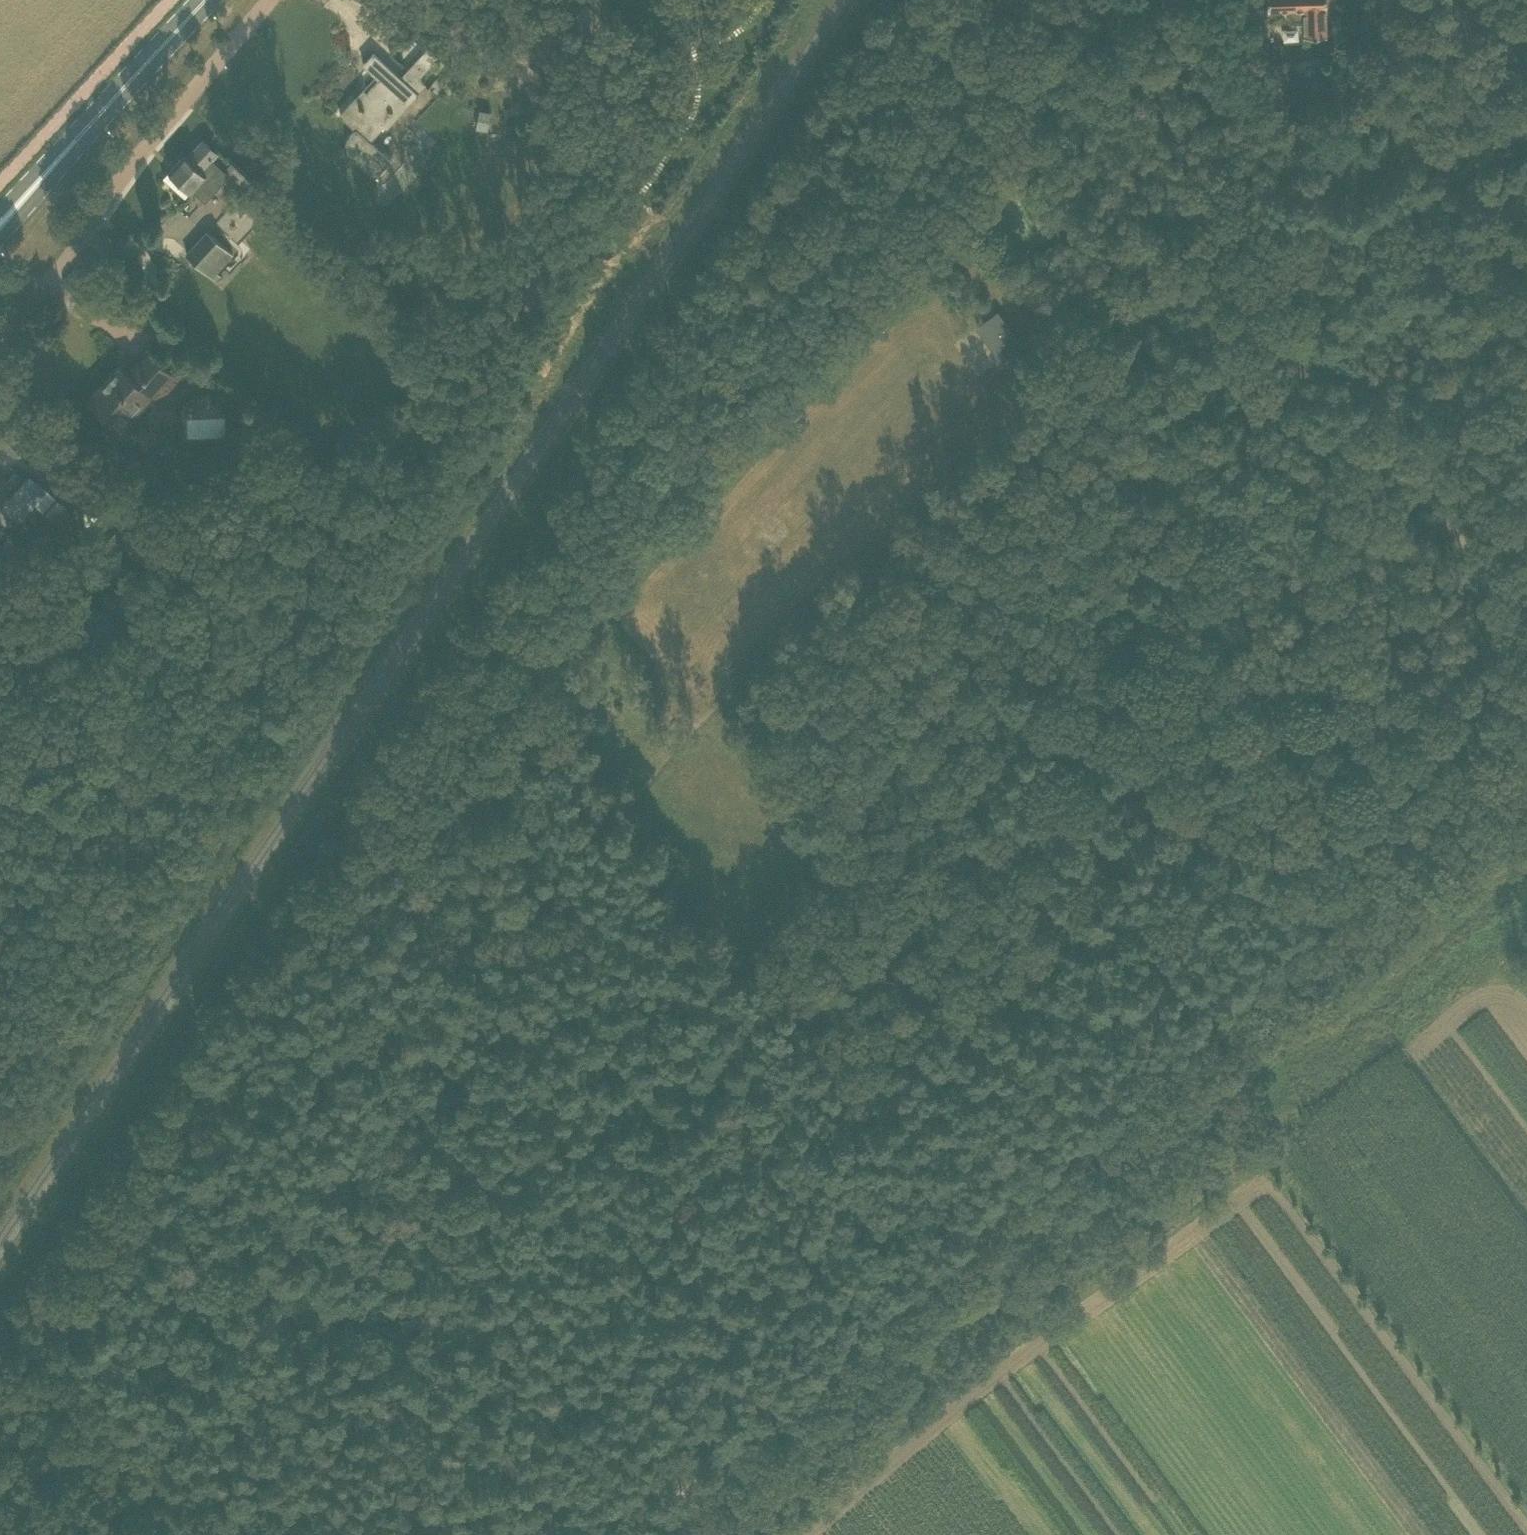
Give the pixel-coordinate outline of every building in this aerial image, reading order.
[(1289,16),(1295,22),(1304,21),(1305,34),(1326,34),(1326,6),(1327,6),(1327,0),(1268,0),(1268,8),(1289,7),(1289,16)] [(418,93),(374,52),(364,63),(380,78),(359,101),(355,97),(340,113),(355,126),(347,136),(346,149),(375,175),(390,159),(371,140),(384,125),(387,128),(418,93)] [(489,128),(491,115),(492,111),(487,110),(479,108),(475,133),(482,135),(487,136),(489,128)] [(213,159),(218,153),(204,139),(188,156),(184,153),(169,170),(192,191),(193,190),(206,201),(230,175),(213,159)] [(183,252),(215,281),(221,274),(217,271),(234,252),(206,227),(183,252)] [(1003,359),(1022,345),(998,313),(979,327),(1003,359)] [(88,398),(120,427),(172,373),(149,351),(140,362),(132,362),(129,361),(126,356),(127,353),(119,349),(118,357),(119,364),(88,398)] [(34,502),(59,524),(71,511),(66,506),(67,505),(30,471),(26,477),(19,486),(34,502)] [(2,505),(18,519),(34,502),(19,486),(11,495),(2,505)]
